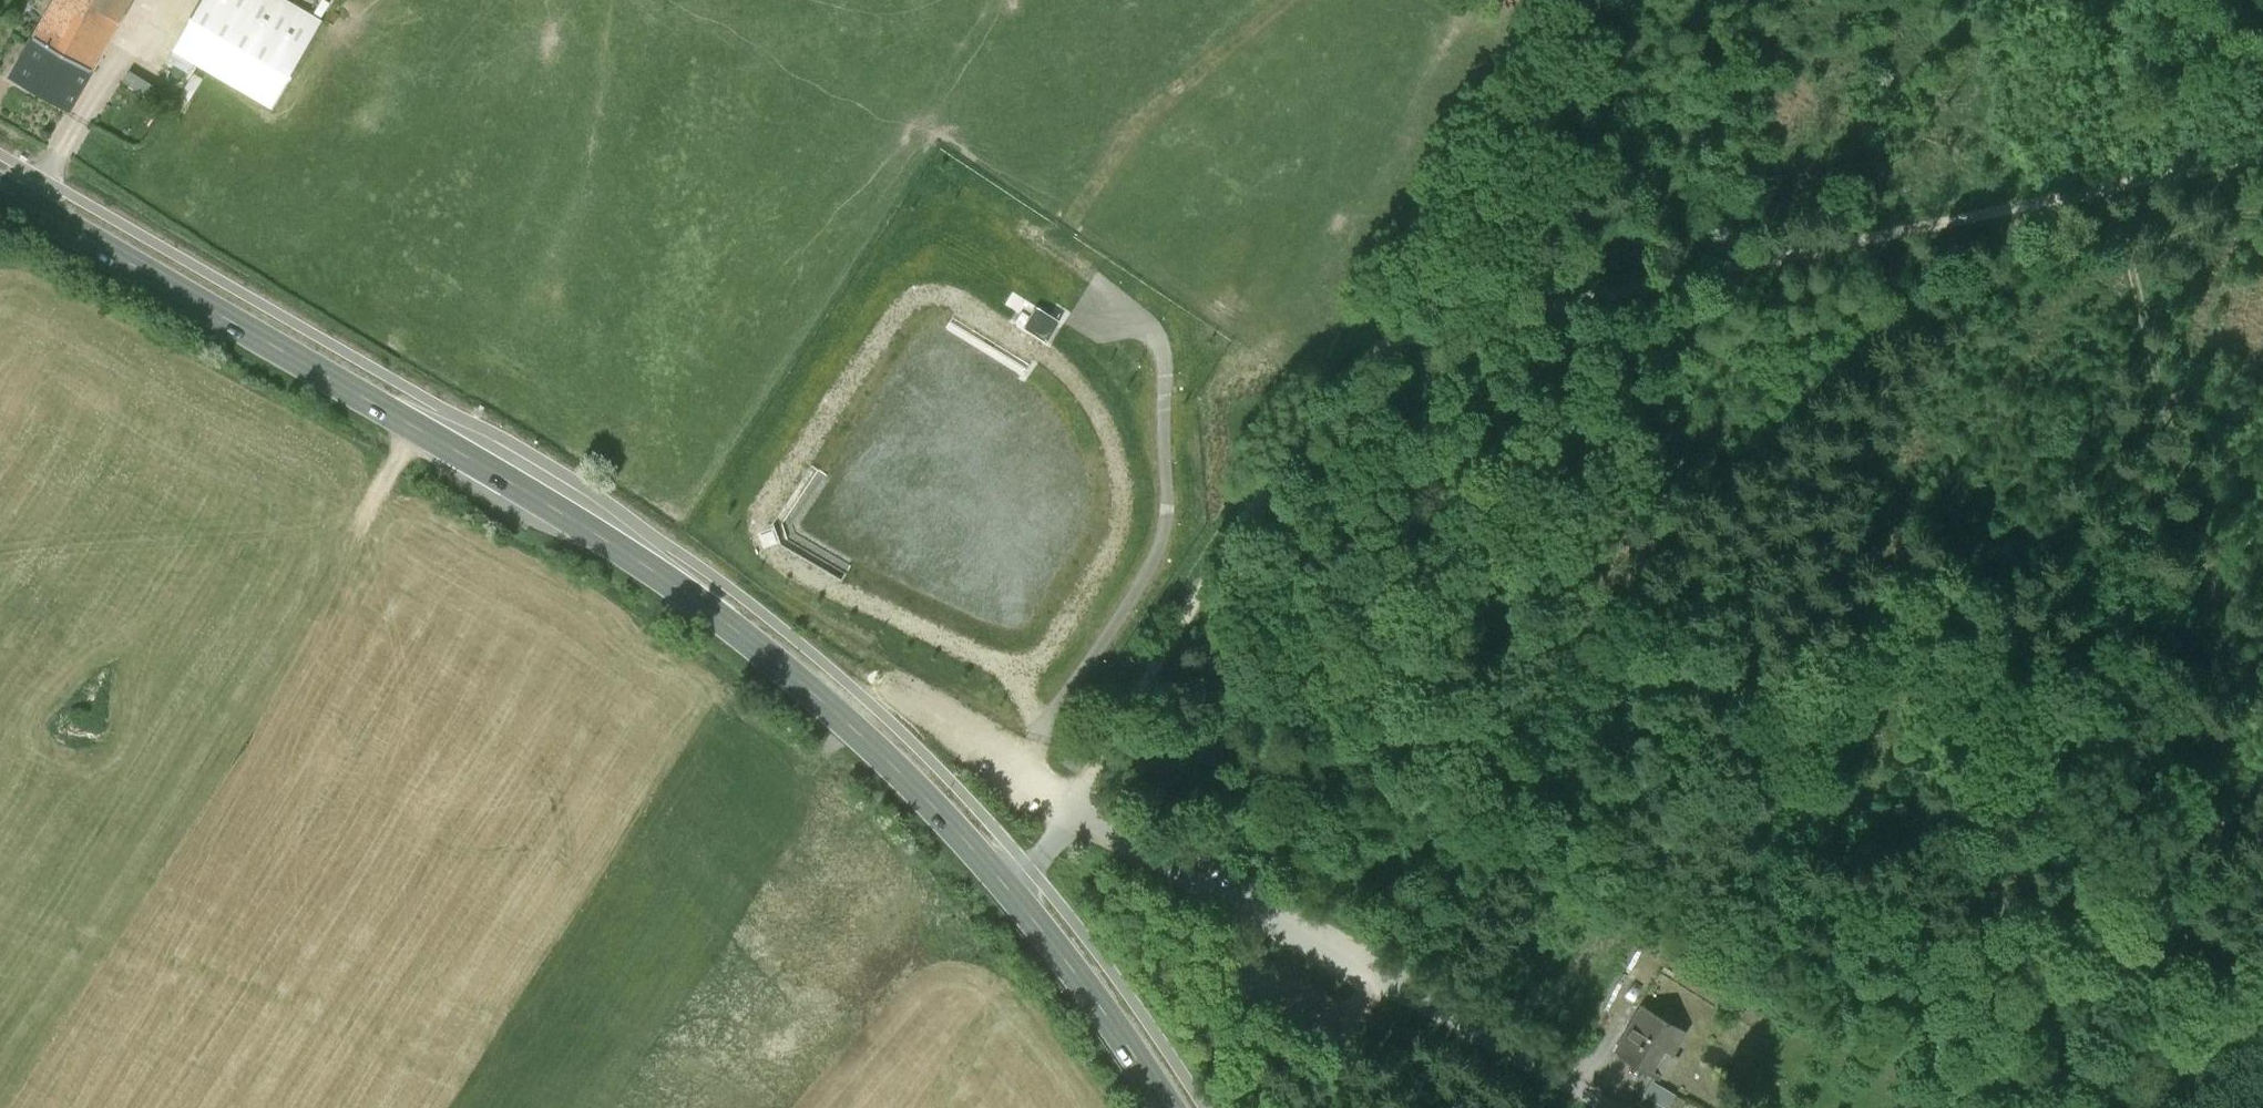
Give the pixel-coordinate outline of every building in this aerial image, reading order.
[(90,71),(130,0),(57,0),(35,39),(90,71)] [(281,0),(200,0),(165,61),(188,75),(194,63),(270,107),(319,22),(281,0)] [(12,79),(68,111),(90,71),(35,39),(12,79)] [(1081,761),(1068,753),(1060,766),(1073,774),(1081,761)] [(1639,1005),(1612,1054),(1662,1082),(1690,1033),(1639,1005)]
